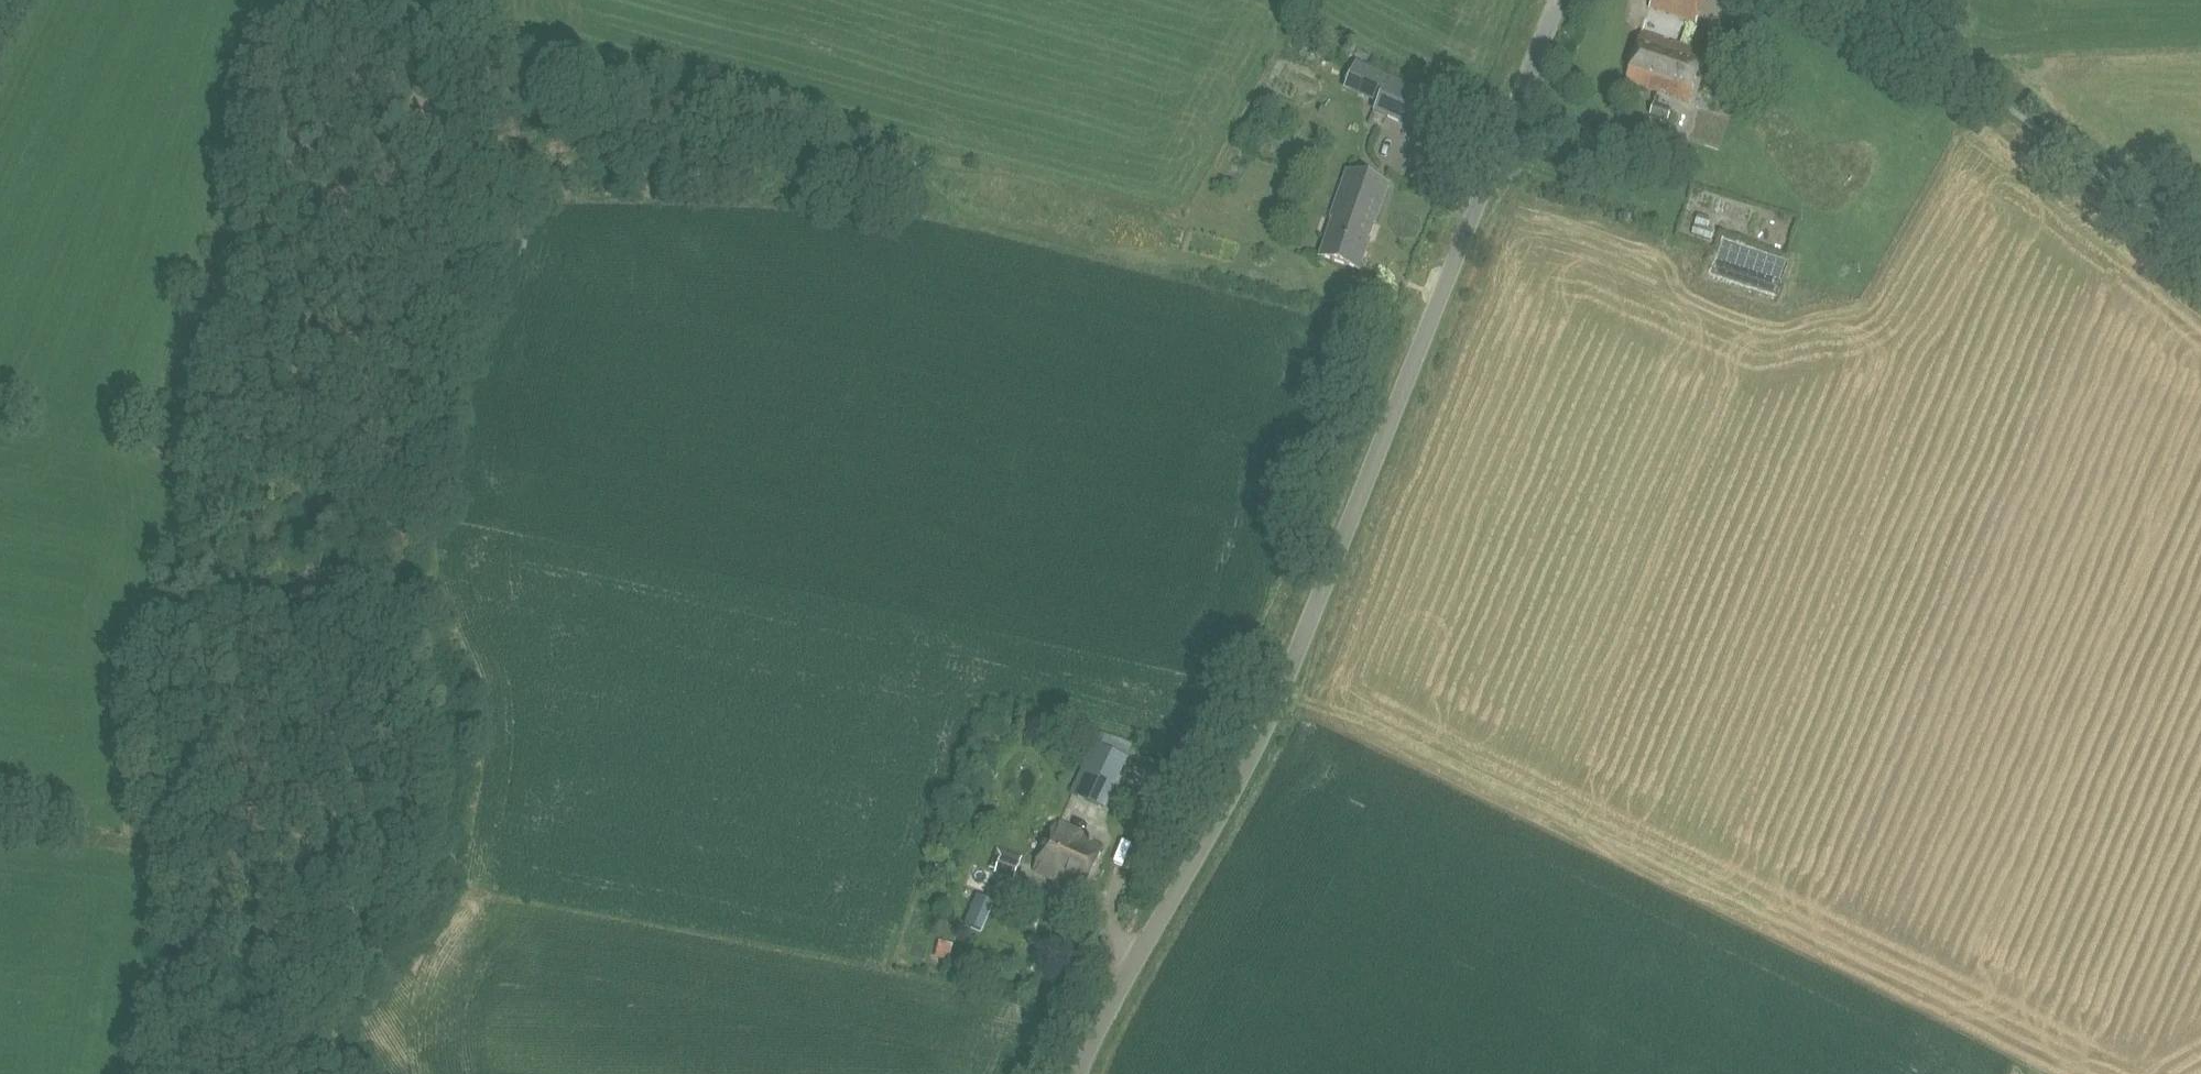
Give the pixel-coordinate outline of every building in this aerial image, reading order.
[(1651,9),(1698,25),(1706,0),(1654,0),(1651,9)] [(1705,55),(1643,34),(1626,83),(1689,104),(1705,55)] [(1388,116),(1403,84),(1356,62),(1345,87),(1378,102),(1374,110),(1388,116)] [(1414,89),(1399,122),(1425,134),(1440,101),(1414,89)] [(1332,262),(1347,267),(1347,266),(1358,270),(1368,243),(1364,241),(1371,222),(1375,224),(1388,187),(1348,173),(1332,217),(1340,220),(1334,237),(1329,235),(1321,257),(1332,261),(1332,262)] [(1077,811),(1104,822),(1131,754),(1104,743),(1077,811)] [(1081,838),(1083,833),(1058,822),(1035,874),(1056,884),(1056,883),(1082,895),(1103,848),(1081,838)] [(1023,859),(998,849),(990,868),(997,871),(995,875),(1014,882),(1023,859)] [(953,949),(940,946),(936,960),(949,963),(953,949)]
